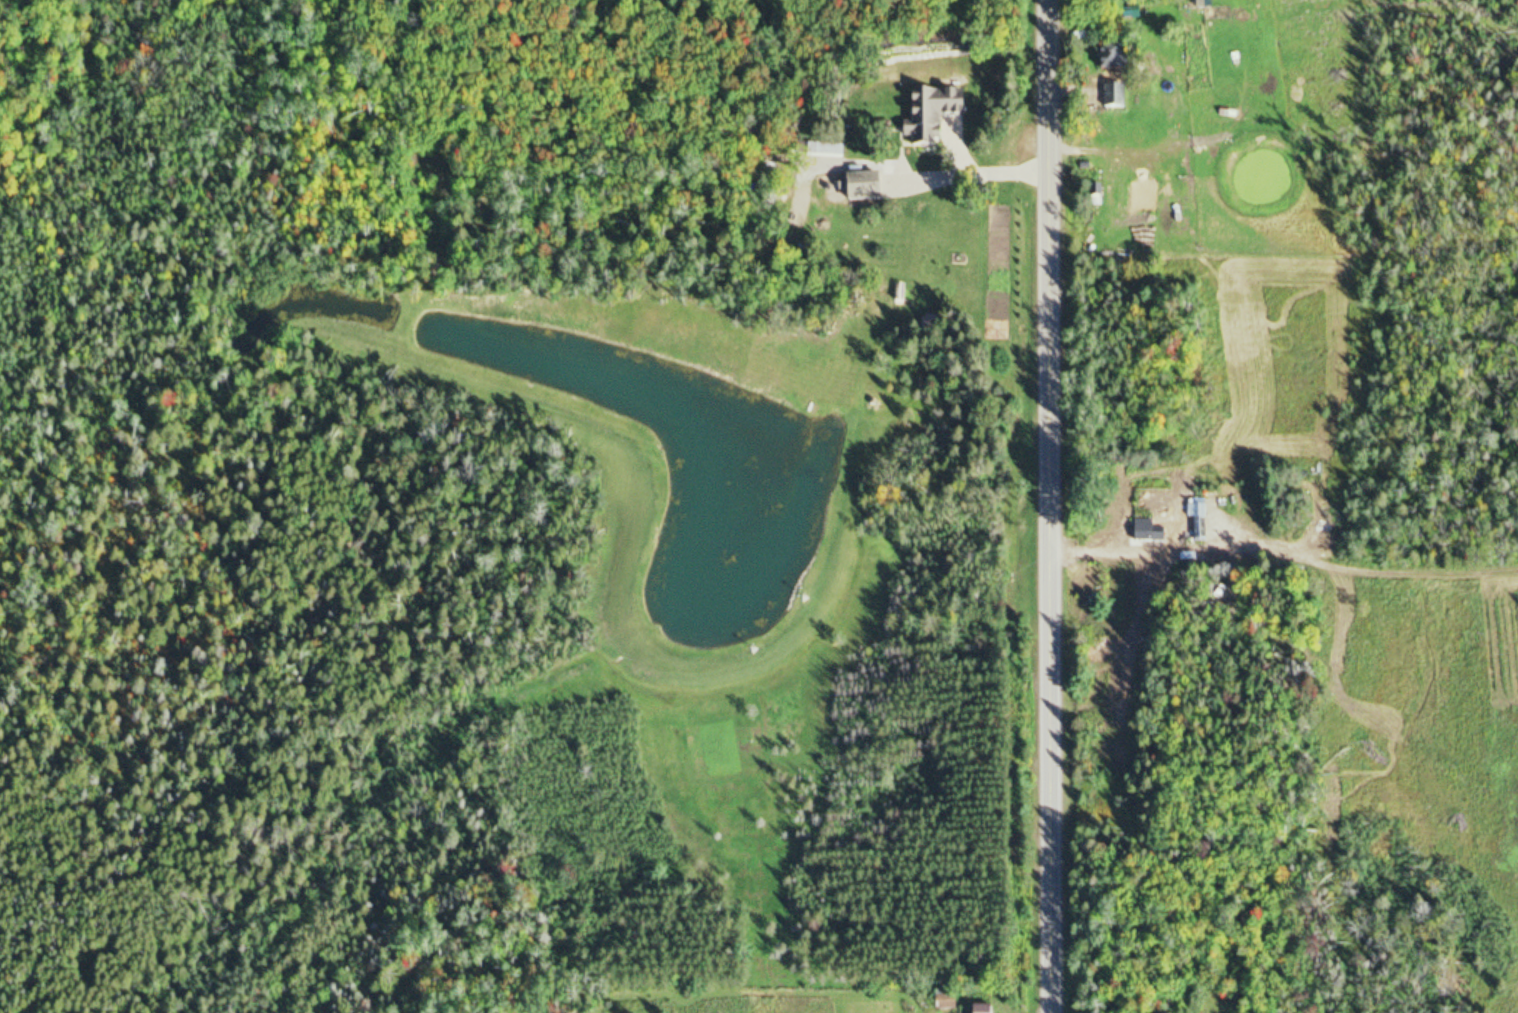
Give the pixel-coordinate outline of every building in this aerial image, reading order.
[(1132,70),(1132,46),(1104,46),(1104,70),(1132,70)] [(1109,86),(1109,108),(1130,108),(1130,86),(1109,86)] [(914,91),(914,123),(906,123),(906,147),(943,146),(943,118),(969,118),(969,91),(914,91)] [(912,170),(884,170),(884,190),(912,190),(912,170)] [(937,998),(934,998),(934,1007),(956,1007),(956,994),(937,994),(937,998)] [(974,1005),(974,1012),(994,1012),(994,1005),(974,1005)]
